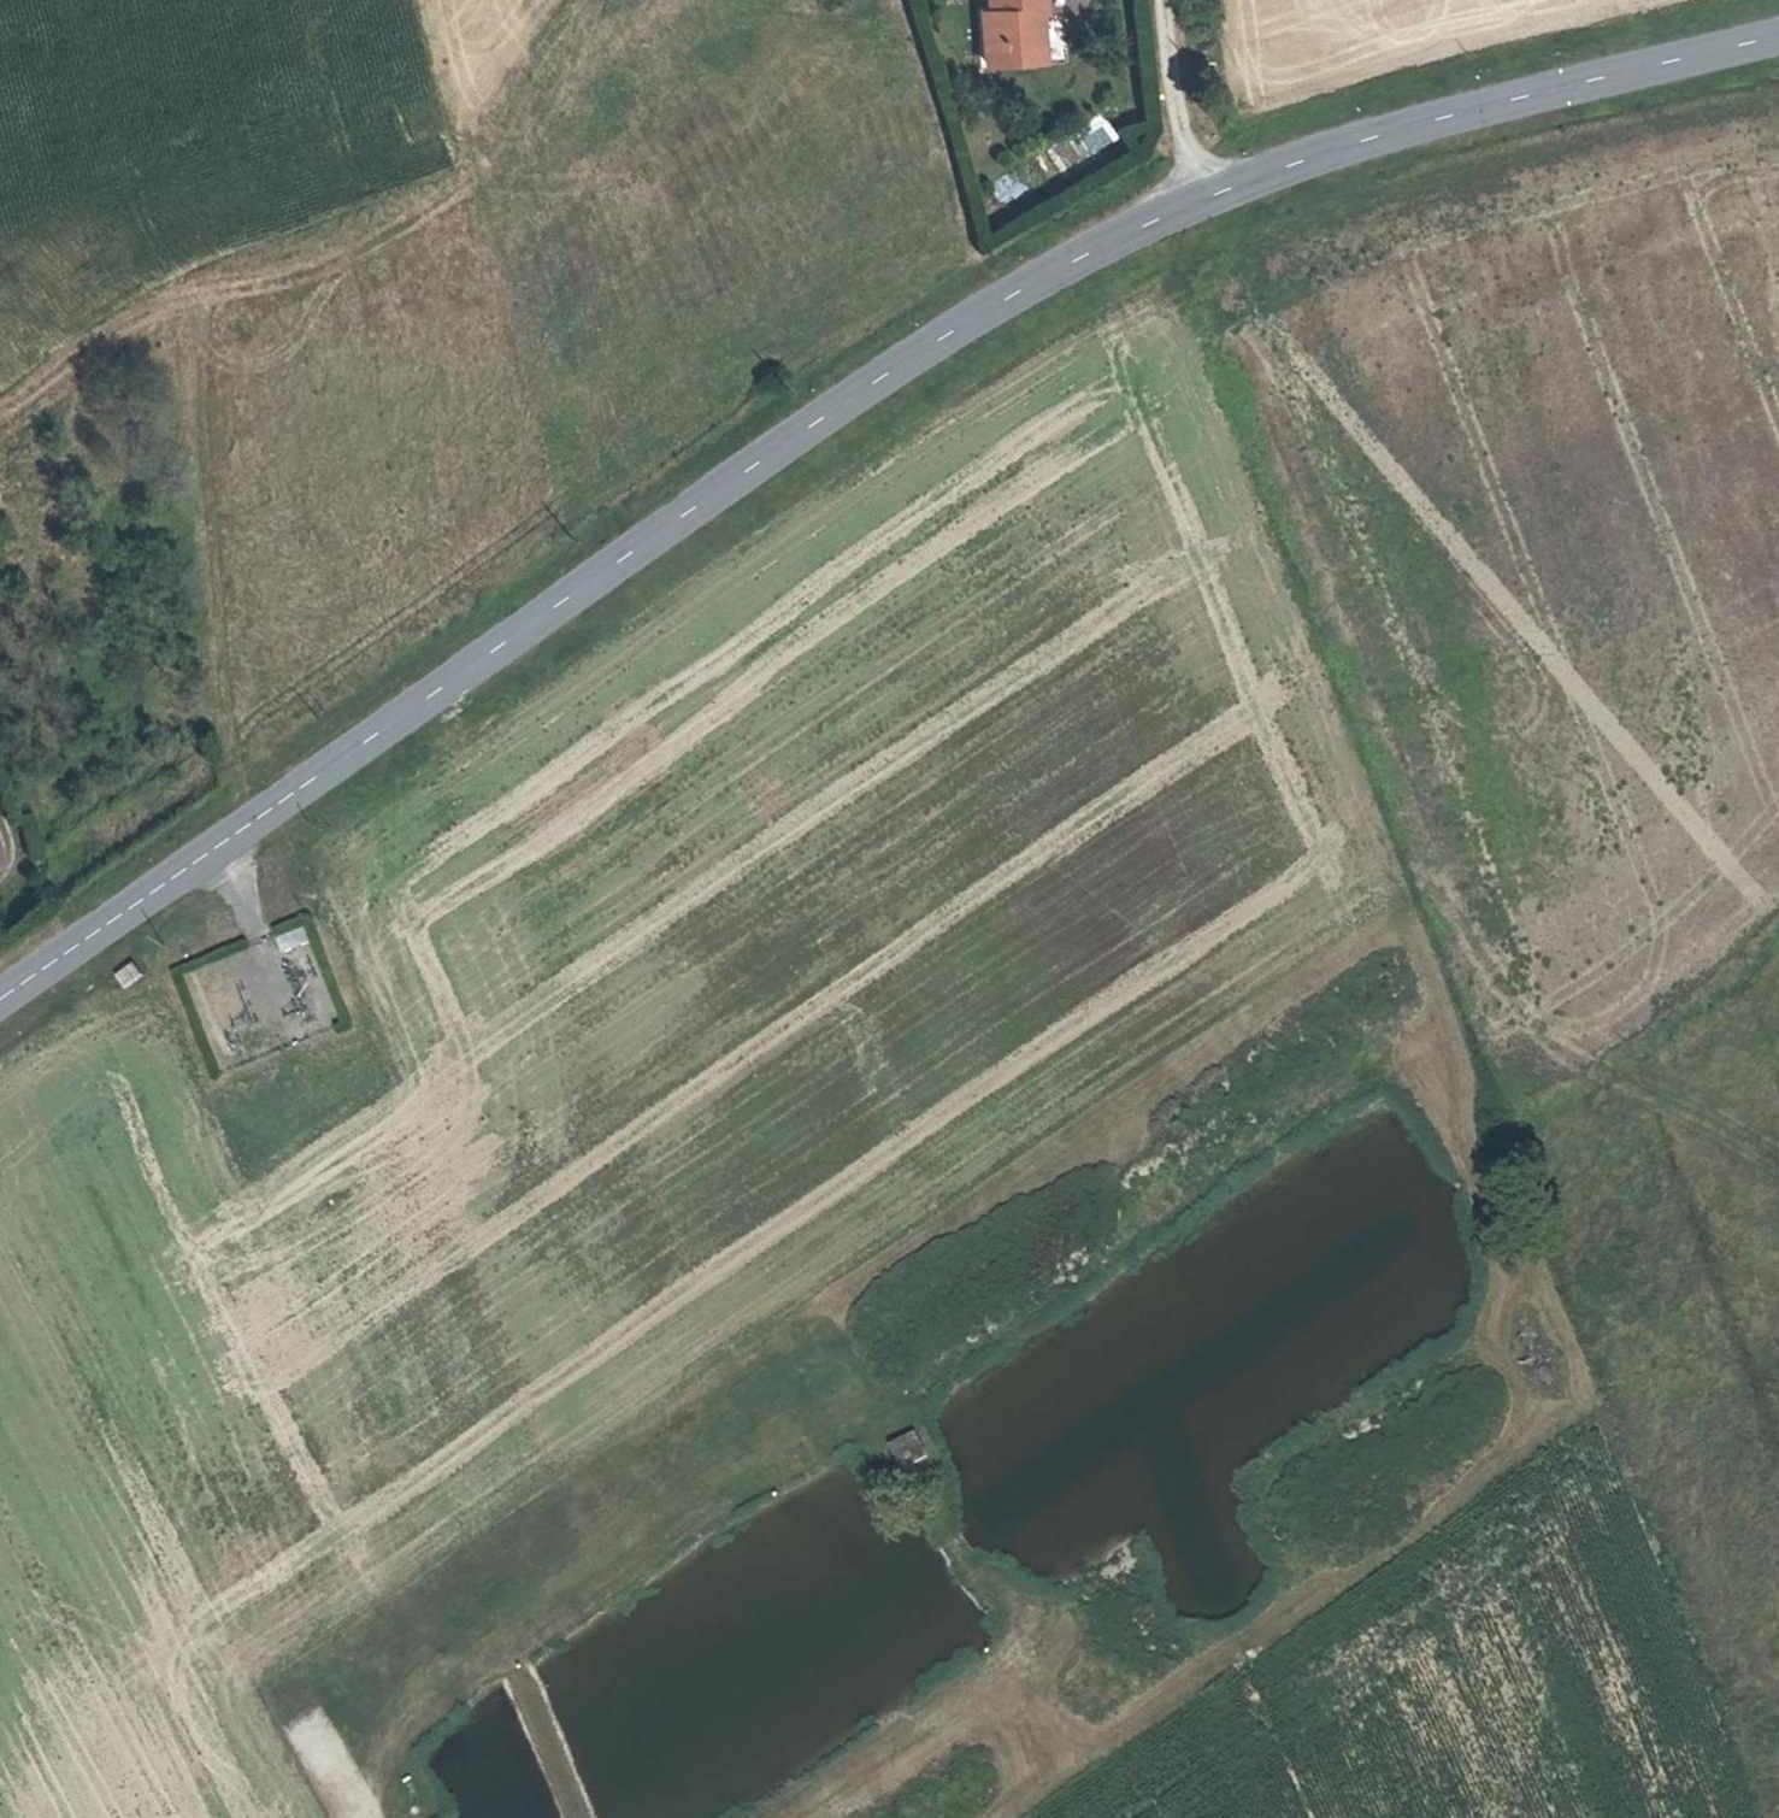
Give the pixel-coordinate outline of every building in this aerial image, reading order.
[(978,84),(1045,78),(1045,86),(1092,81),(1089,37),(1040,41),(1039,29),(1039,25),(974,31),(978,84)] [(1087,25),(1039,29),(1040,41),(1089,37),(1087,25)] [(283,957),(314,947),(308,930),(277,940),(283,957)]
